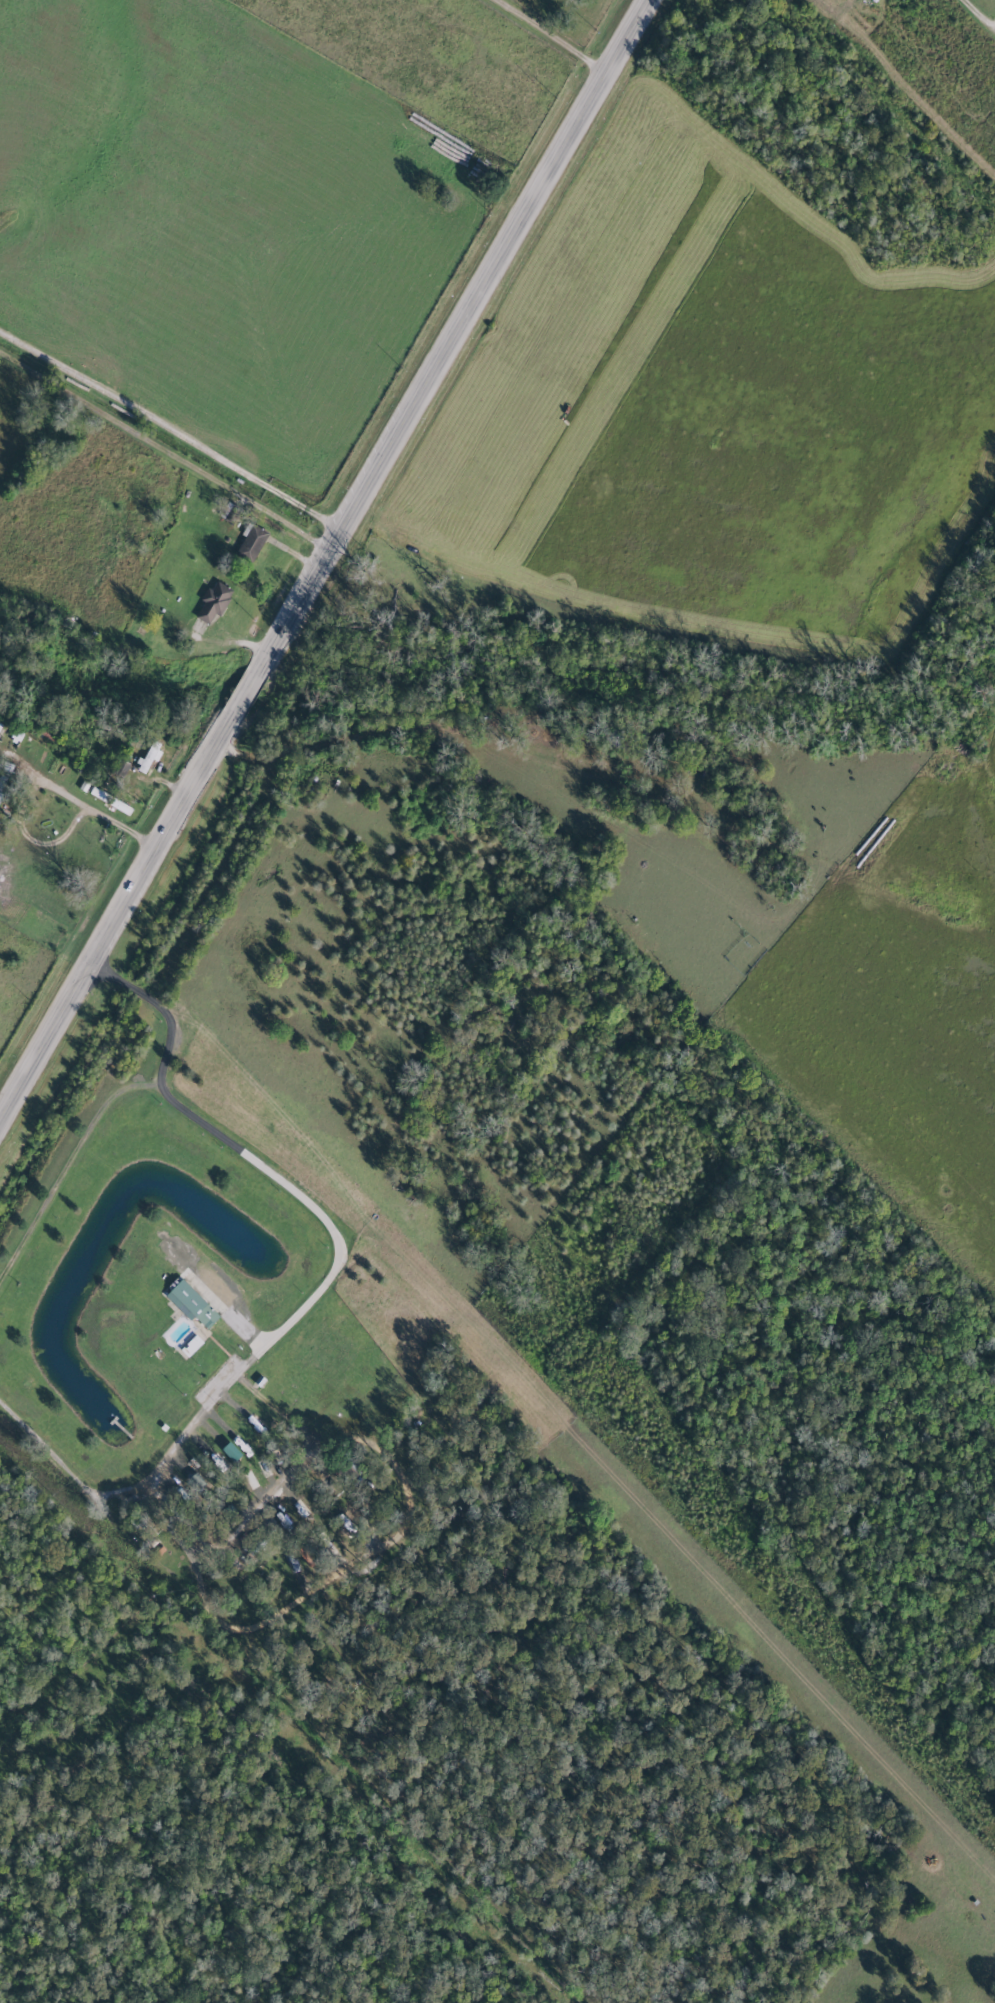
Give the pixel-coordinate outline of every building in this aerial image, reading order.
[(237,551),(254,561),(269,534),(253,524),(237,551)] [(196,617),(210,624),(215,613),(221,616),(234,590),(216,581),(212,589),(207,587),(201,599),(204,601),(196,617)] [(136,770),(146,774),(153,758),(159,761),(164,751),(172,754),(175,748),(152,737),(136,770)] [(194,1317),(208,1330),(221,1316),(182,1279),(166,1297),(191,1321),(194,1317)] [(204,1343),(196,1335),(180,1350),(188,1358),(204,1343)] [(244,1455),(231,1441),(222,1450),(235,1463),(244,1455)]
